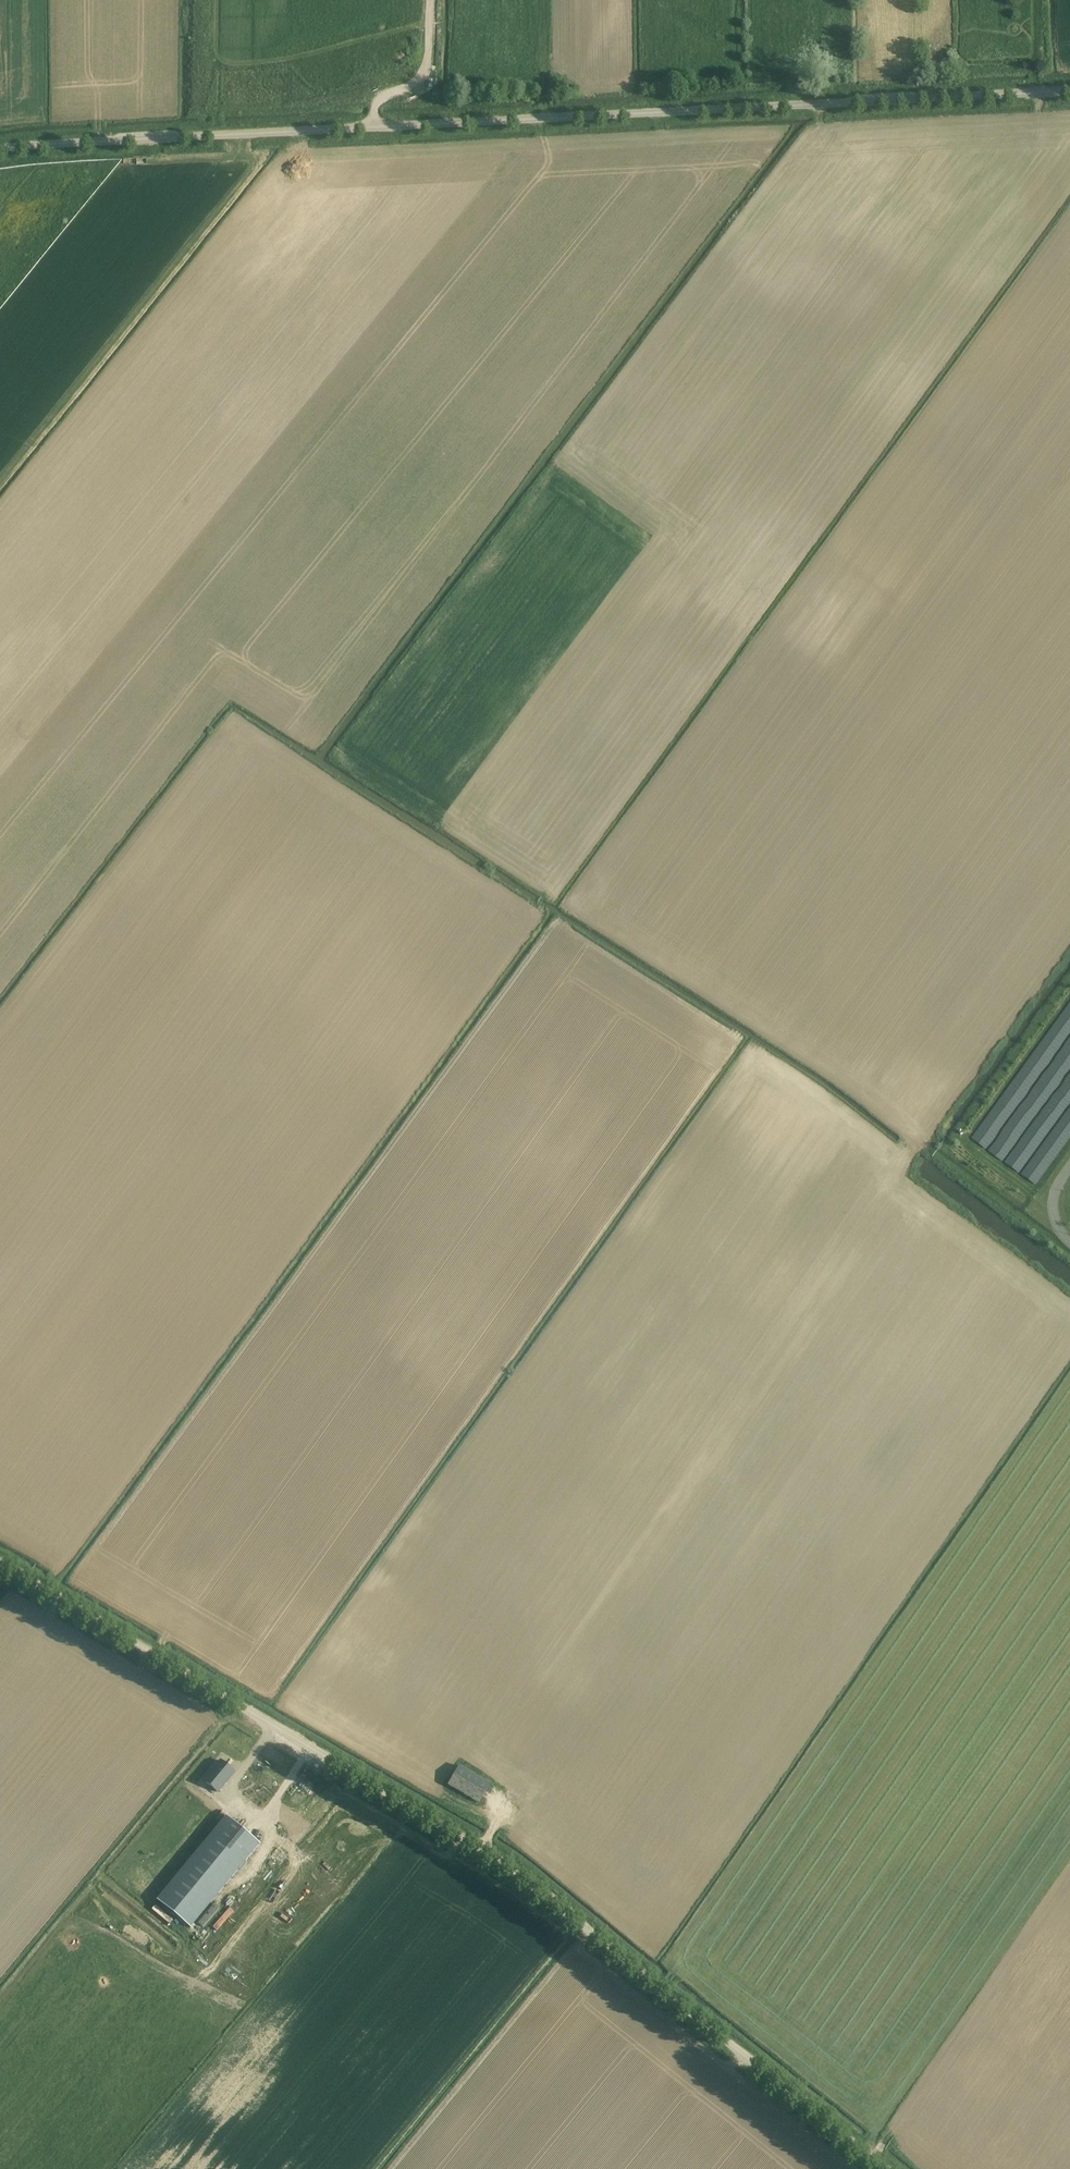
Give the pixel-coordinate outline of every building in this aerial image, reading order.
[(221,1761),(204,1781),(218,1792),(234,1772),(221,1761)] [(460,1765),(454,1776),(448,1785),(478,1803),(490,1783),(460,1765)] [(226,1815),(156,1900),(191,1928),(260,1843),(226,1815)]
